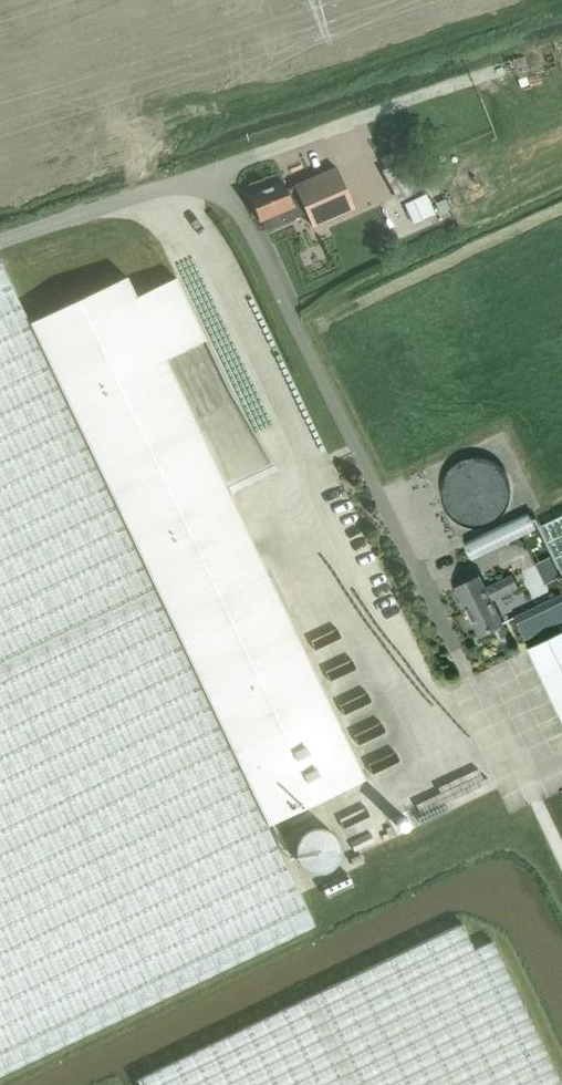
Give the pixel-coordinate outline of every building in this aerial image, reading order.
[(413,144),(423,140),(421,134),(410,138),(413,144)] [(422,150),(413,155),(383,171),(400,203),(439,182),(422,150)] [(337,168),(287,190),(283,182),(249,197),(260,221),(262,220),(266,230),(287,222),(306,213),(312,227),(355,208),(337,168)] [(136,297),(127,277),(29,323),(1,264),(0,264),(0,1076),(315,925),(268,826),(365,779),(156,339),(196,320),(176,278),(136,297)] [(467,553),(533,522),(524,505),(458,536),(467,553)] [(540,525),(561,572),(561,515),(540,525)] [(516,569),(524,588),(543,580),(535,561),(516,569)] [(490,600),(518,586),(512,576),(485,589),(479,576),(457,587),(480,635),(502,625),(490,600)] [(527,640),(561,624),(561,592),(515,615),(527,640)] [(528,648),(561,720),(561,632),(528,648)] [(348,832),(349,846),(369,844),(368,831),(348,832)] [(343,864),(316,873),(324,895),(351,886),(343,864)] [(140,1084),(561,1084),(492,941),(475,949),(463,925),(138,1080),(140,1084)]
